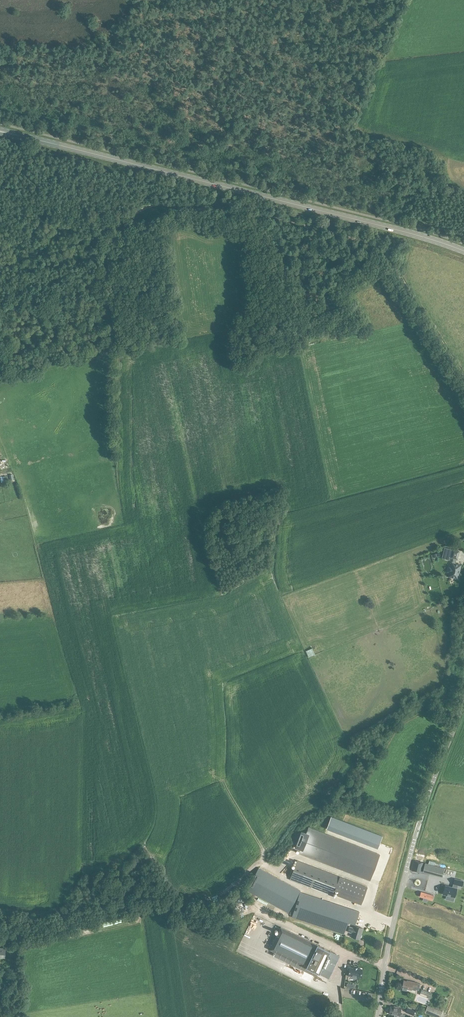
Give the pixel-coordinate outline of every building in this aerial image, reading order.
[(325,298),(323,303),(334,307),(335,302),(325,298)] [(450,573),(449,576),(456,578),(457,577),(460,566),(460,565),(454,564),(456,558),(457,559),(459,551),(452,550),(445,548),(443,555),(450,557),(451,557),(454,558),(452,563),(451,566),(451,567),(450,567),(449,567),(448,568),(448,570),(448,571),(449,572),(450,572),(450,573)] [(403,702),(405,706),(413,702),(411,698),(403,702)] [(331,817),(326,829),(378,849),(380,843),(382,837),(382,836),(331,817)] [(380,854),(309,827),(306,833),(301,831),(295,848),(300,850),(299,854),(370,881),(380,854)] [(297,860),(290,880),(332,896),(334,889),(337,890),(339,890),(338,891),(362,900),(363,900),(367,887),(340,877),(297,860)] [(413,860),(411,871),(421,873),(423,863),(413,860)] [(424,866),(423,871),(425,872),(425,873),(439,876),(442,877),(443,872),(444,868),(427,863),(426,866),(424,866)] [(288,912),(300,890),(259,868),(247,890),(288,912)] [(446,895),(455,897),(457,888),(458,885),(462,886),(463,881),(454,878),(453,883),(453,884),(452,887),(445,885),(443,894),(446,895)] [(359,911),(300,892),(292,916),(344,934),(347,923),(355,925),(359,911)] [(421,892),(419,897),(423,898),(422,901),(427,902),(428,899),(432,900),(434,895),(421,892)] [(348,927),(347,932),(352,934),(351,936),(360,939),(363,928),(354,926),(354,928),(348,927)] [(328,979),(339,956),(307,941),(307,940),(281,927),(270,948),(270,950),(275,952),(296,963),(296,964),(304,968),(304,967),(306,968),(314,972),(316,973),(319,974),(318,975),(328,979)] [(361,977),(362,969),(350,967),(348,975),(351,976),(351,977),(356,978),(356,976),(361,977)] [(404,980),(402,987),(403,988),(402,990),(415,993),(416,991),(416,990),(419,990),(420,984),(417,983),(418,982),(407,980),(407,981),(404,980)] [(430,998),(431,997),(432,993),(421,989),(420,993),(420,994),(430,998)] [(389,1010),(388,1012),(389,1012),(389,1013),(398,1015),(400,1015),(401,1009),(399,1009),(399,1007),(394,1006),(394,1007),(390,1006),(390,1010),(389,1010)] [(425,1012),(437,1016),(440,1016),(442,1012),(427,1006),(425,1012)]
